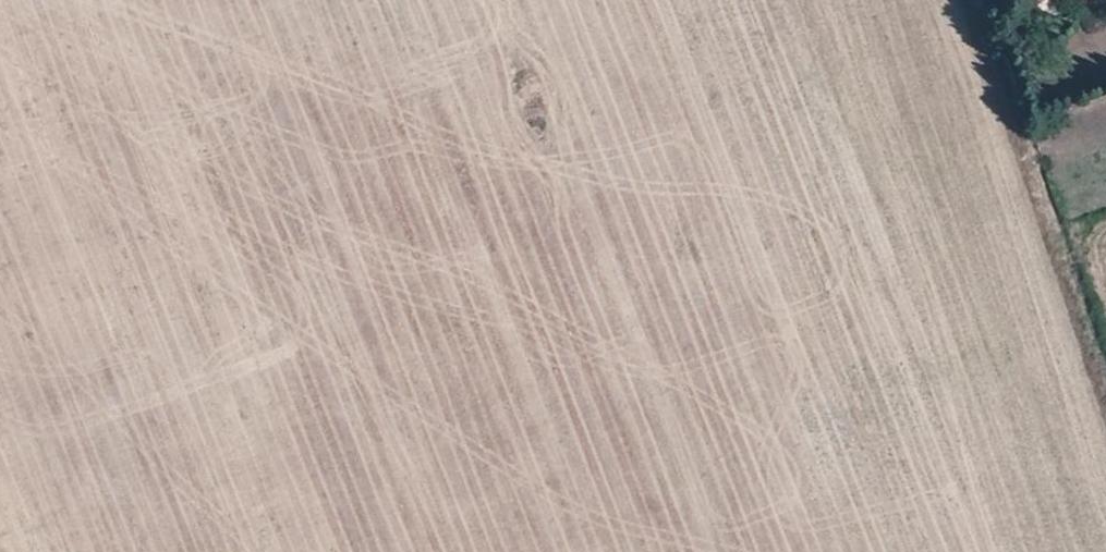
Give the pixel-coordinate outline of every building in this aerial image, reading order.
[(1021,8),(1049,0),(1018,0),(1021,8)]
